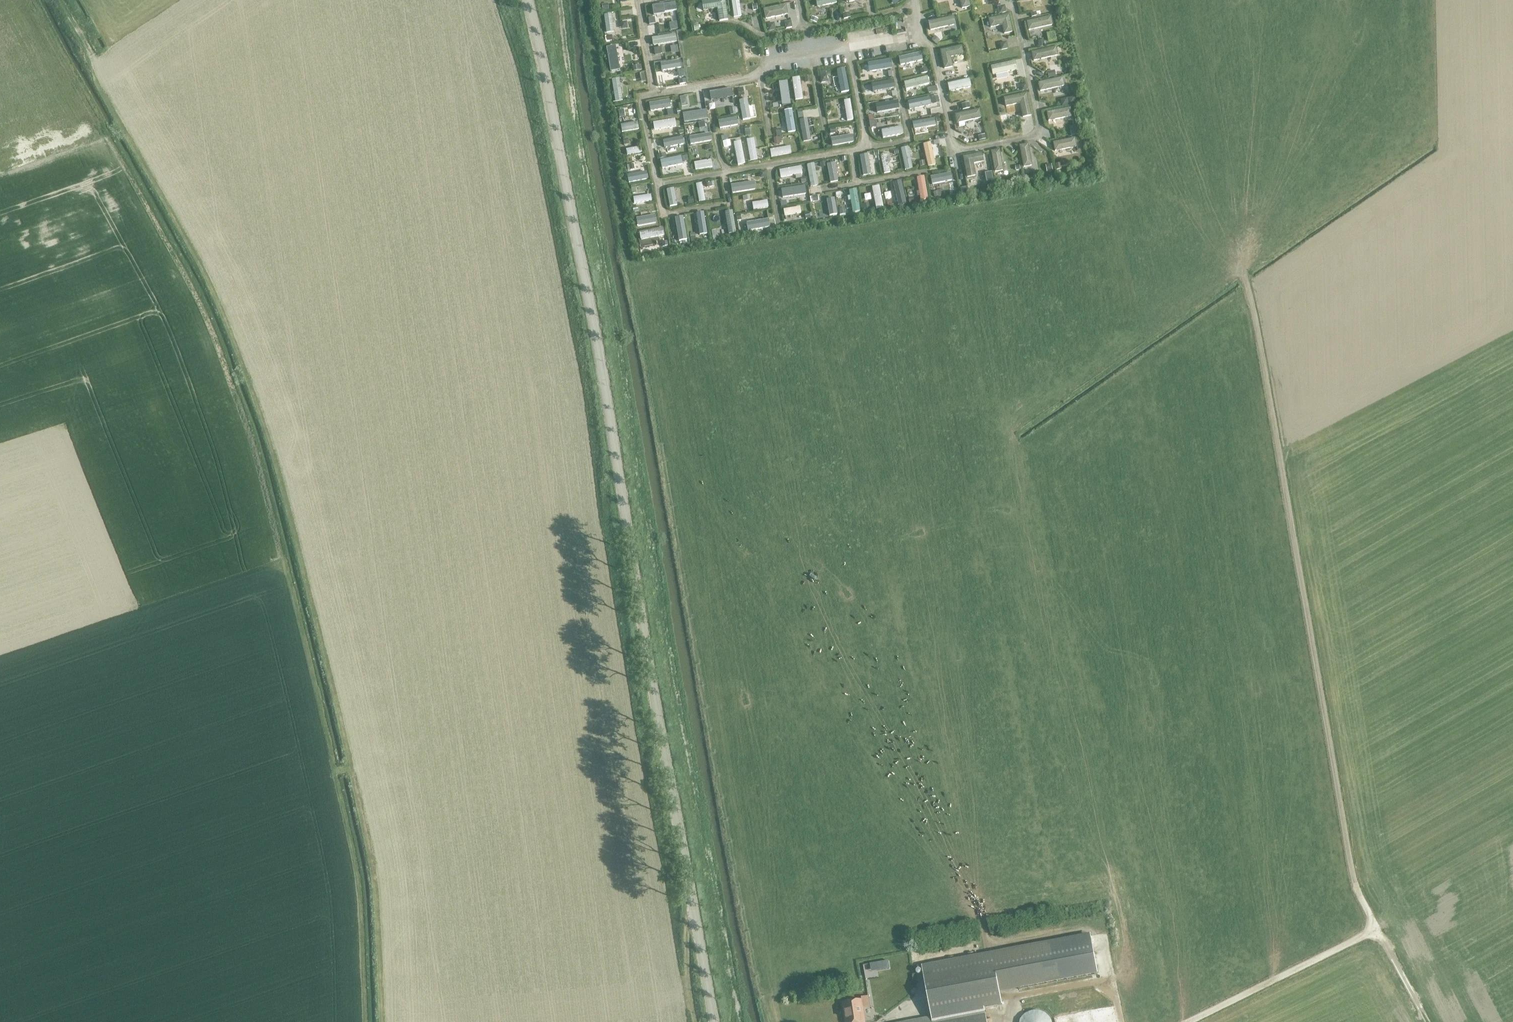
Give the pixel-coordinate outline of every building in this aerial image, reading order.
[(962,10),(970,8),(968,0),(959,0),(962,10)] [(1004,6),(997,8),(998,15),(1006,14),(1004,6)] [(986,20),(988,29),(1000,26),(1002,35),(1010,33),(1006,15),(986,20)] [(934,37),(931,41),(935,46),(939,42),(934,37)] [(1006,43),(999,44),(1000,51),(1007,49),(1006,43)] [(940,52),(944,70),(952,68),(950,58),(963,56),(961,47),(940,52)] [(1024,94),(1001,99),(1003,108),(1017,105),(1020,119),(1029,117),(1024,94)] [(1066,100),(1059,101),(1061,108),(1068,107),(1067,99),(1066,100)] [(962,157),(967,179),(976,178),(973,165),(982,163),(980,153),(971,155),(962,157)] [(1089,936),(923,967),(933,1018),(984,1008),(1002,1005),(1000,993),(1097,975),(1089,936)] [(887,961),(876,963),(877,971),(889,969),(887,961)] [(847,1021),(864,1021),(861,1000),(842,1003),(844,1016),(846,1016),(847,1021)] [(911,1021),(986,1021),(984,1008),(933,1018),(911,1021)] [(1051,1021),(1050,1020),(1049,1018),(1048,1017),(1047,1016),(1046,1015),(1045,1014),(1044,1013),(1043,1013),(1041,1012),(1040,1012),(1038,1011),(1037,1011),(1035,1011),(1034,1011),(1032,1011),(1031,1012),(1029,1012),(1028,1013),(1027,1013),(1025,1014),(1024,1015),(1023,1016),(1022,1017),(1021,1018),(1020,1020),(1020,1021),(1019,1021),(1051,1021)]
